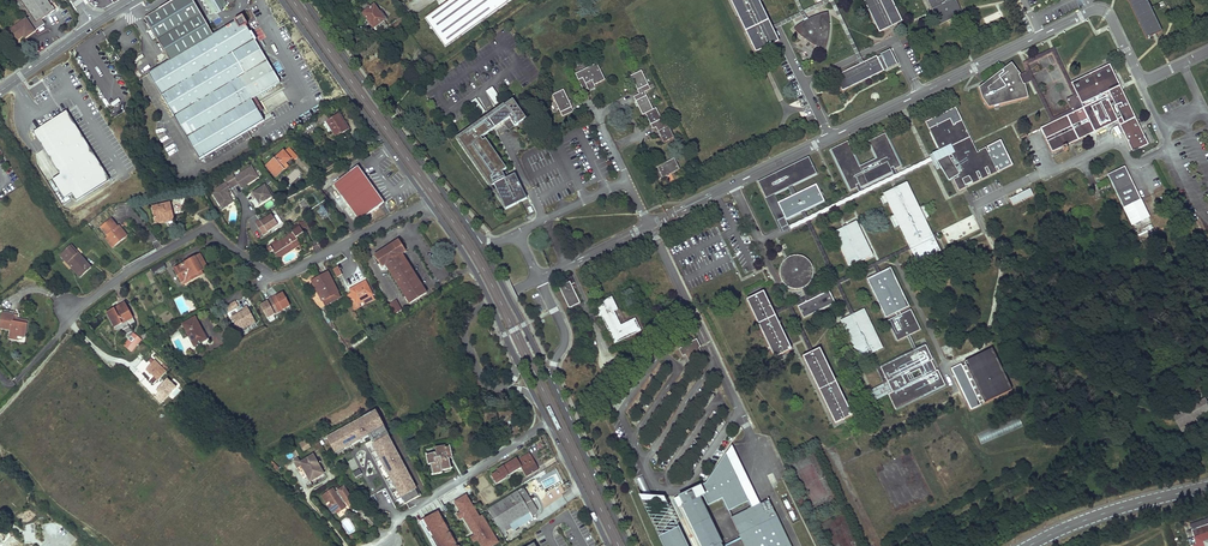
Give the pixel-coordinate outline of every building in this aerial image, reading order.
[(47,0),(20,0),(31,16),(6,33),(13,42),(23,36),(24,37),(44,24),(41,19),(54,10),(47,0)] [(196,6),(193,0),(176,0),(146,18),(171,61),(149,74),(200,158),(264,120),(251,99),(280,82),(241,18),(213,35),(196,6)] [(229,6),(226,0),(204,0),(213,15),(229,6)] [(427,21),(446,48),(512,0),(451,0),(425,19),(427,21)] [(756,54),(764,50),(779,43),(772,28),(758,0),(730,0),(756,54)] [(879,32),(902,21),(892,0),(864,0),(879,32)] [(934,13),(939,25),(951,20),(963,14),(961,10),(956,0),(927,0),(934,13)] [(1146,37),(1163,28),(1150,0),(1128,0),(1146,37)] [(367,7),(362,11),(376,31),(381,28),(379,24),(385,20),(374,5),(368,9),(367,7)] [(800,24),(794,29),(799,34),(804,39),(811,43),(817,47),(825,50),(827,43),(828,36),(829,28),(829,19),(828,13),(820,15),(813,18),(806,21),(800,24)] [(877,56),(835,76),(843,92),(884,71),(877,56)] [(597,64),(575,74),(584,90),(588,88),(586,84),(592,81),(594,86),(605,80),(597,64)] [(1012,64),(979,88),(982,99),(989,108),(1028,98),(1025,85),(1023,85),(1021,80),(1019,75),(1020,75),(1012,64)] [(1110,64),(1071,83),(1078,96),(1076,96),(1068,100),(1073,111),(1074,112),(1040,128),(1052,153),(1063,147),(1065,151),(1068,149),(1066,146),(1118,121),(1133,152),(1149,144),(1120,85),(1110,64)] [(642,71),(631,76),(638,91),(640,94),(634,97),(636,101),(642,115),(646,114),(653,110),(644,92),(650,89),(642,71)] [(502,102),(493,88),(486,92),(495,106),(502,102)] [(563,90),(552,96),(562,117),(574,111),(563,90)] [(485,112),(476,99),(470,103),(479,117),(485,112)] [(527,117),(514,99),(512,101),(525,120),(527,117)] [(483,143),(481,140),(500,127),(510,118),(512,120),(512,121),(516,126),(525,120),(512,101),(493,113),(456,139),(490,187),(494,185),(505,211),(520,204),(527,201),(515,177),(506,181),(504,177),(502,174),(506,171),(486,141),(483,143)] [(653,110),(646,114),(651,125),(653,129),(656,128),(658,132),(663,143),(674,137),(667,122),(664,123),(656,109),(653,110)] [(68,114),(36,133),(62,175),(55,179),(66,198),(76,192),(80,199),(108,181),(68,114)] [(325,114),(304,127),(308,133),(324,123),(327,121),(332,130),(337,137),(347,131),(337,115),(329,120),(325,114)] [(950,117),(928,128),(940,151),(933,154),(934,157),(936,160),(949,179),(959,175),(960,176),(954,179),(960,190),(967,187),(966,185),(973,182),(974,183),(981,180),(980,179),(982,178),(982,179),(989,176),(988,175),(990,174),(991,175),(998,172),(986,147),(979,150),(980,151),(978,152),(973,142),(961,119),(955,123),(955,124),(954,125),(950,117)] [(327,121),(324,123),(329,132),(332,130),(327,121)] [(848,141),(831,149),(851,190),(857,187),(856,185),(859,184),(860,186),(861,187),(892,172),(892,171),(891,168),(893,167),(895,170),(901,166),(885,133),(869,141),(877,158),(860,166),(848,141)] [(289,147),(267,167),(276,177),(299,157),(289,147)] [(1063,147),(1052,153),(1054,156),(1065,151),(1063,147)] [(759,182),(773,211),(774,211),(775,213),(778,211),(781,216),(783,215),(779,203),(776,194),(817,173),(809,156),(759,182)] [(674,159),(653,169),(658,180),(680,170),(674,159)] [(231,172),(227,175),(233,186),(238,184),(241,188),(257,177),(250,167),(234,177),(231,172)] [(1125,167),(1108,175),(1124,208),(1141,199),(1125,167)] [(362,174),(338,191),(359,221),(376,209),(376,208),(383,203),(362,174)] [(227,175),(222,178),(225,183),(211,192),(222,209),(232,202),(227,193),(228,192),(227,190),(233,186),(227,175)] [(907,182),(884,193),(917,262),(940,251),(907,182)] [(817,183),(779,203),(783,215),(786,220),(824,200),(817,183)] [(266,185),(251,194),(254,199),(255,198),(259,204),(271,196),(269,192),(270,191),(266,185)] [(1132,226),(1150,217),(1141,199),(1124,208),(1132,226)] [(305,200),(300,203),(305,211),(310,208),(305,200)] [(171,203),(152,207),(155,223),(164,221),(163,219),(174,217),(171,203)] [(968,205),(937,219),(948,244),(979,229),(968,205)] [(322,218),(329,212),(325,208),(318,214),(322,218)] [(786,220),(783,215),(781,216),(778,211),(775,213),(774,211),(773,211),(781,228),(788,225),(786,220)] [(278,226),(272,216),(265,220),(264,219),(260,221),(259,220),(255,223),(262,235),(278,226)] [(116,229),(124,238),(127,236),(112,217),(111,218),(117,227),(116,229)] [(111,218),(101,227),(108,236),(115,245),(124,238),(116,229),(117,227),(111,218)] [(1198,219),(1195,221),(1202,236),(1205,234),(1198,219)] [(846,227),(833,233),(849,266),(872,255),(857,222),(846,227)] [(271,245),(267,248),(271,254),(274,252),(278,259),(300,245),(296,238),(303,233),(297,225),(290,229),(293,234),(272,247),(271,245)] [(108,236),(105,238),(112,247),(115,245),(108,236)] [(398,241),(375,256),(382,267),(386,265),(391,274),(410,303),(426,293),(409,265),(402,254),(405,253),(398,241)] [(76,250),(72,246),(61,255),(65,260),(66,259),(71,264),(70,265),(73,268),(74,268),(77,271),(76,272),(80,277),(91,267),(88,264),(86,264),(83,261),(84,260),(78,254),(77,254),(75,251),(76,250)] [(200,256),(175,270),(184,285),(199,276),(198,273),(203,271),(207,268),(200,256)] [(797,257),(795,257),(793,257),(791,257),(789,258),(787,259),(785,260),(784,262),(783,263),(781,265),(780,267),(780,269),(779,271),(779,273),(779,276),(780,278),(780,280),(781,282),(782,283),(784,285),(785,287),(787,288),(789,289),(791,290),(793,290),(795,291),(797,291),(799,290),(801,290),(803,289),(805,288),(807,287),(808,285),(810,284),(811,282),(812,280),(813,278),(813,276),(813,274),(813,272),(813,269),(812,267),(811,266),(810,264),(809,262),(807,261),(805,259),(804,258),(802,257),(800,257),(797,257)] [(167,269),(164,263),(151,269),(155,276),(167,269)] [(890,268),(867,279),(886,318),(896,313),(900,311),(909,306),(890,268)] [(328,273),(313,281),(322,300),(325,305),(331,302),(340,298),(328,273)] [(366,282),(351,290),(352,293),(346,296),(353,309),(359,306),(357,304),(364,300),(366,304),(375,300),(366,282)] [(566,284),(559,287),(569,308),(580,303),(571,285),(570,282),(566,284)] [(829,291),(797,306),(803,319),(835,303),(829,291)] [(763,292),(746,300),(774,358),(792,350),(763,292)] [(283,293),(260,304),(268,320),(290,309),(283,293)] [(604,304),(597,308),(614,344),(641,331),(635,319),(621,325),(614,312),(618,309),(612,297),(603,301),(604,304)] [(397,300),(390,304),(395,314),(402,310),(397,300)] [(125,304),(114,310),(116,313),(127,307),(125,304)] [(114,310),(107,314),(115,328),(119,326),(121,329),(132,323),(130,320),(133,319),(127,307),(116,313),(114,310)] [(248,309),(230,318),(237,332),(255,324),(248,309)] [(864,310),(841,321),(859,359),(883,348),(864,310)] [(898,316),(888,321),(898,341),(908,336),(911,335),(921,330),(911,310),(902,314),(898,316)] [(2,313),(0,325),(0,329),(10,331),(9,339),(17,340),(17,336),(23,337),(24,330),(26,331),(27,324),(17,322),(17,319),(13,319),(14,315),(5,314),(2,313)] [(195,318),(183,325),(192,343),(190,344),(191,345),(192,346),(193,349),(197,346),(198,348),(207,344),(201,333),(203,332),(195,318)] [(134,334),(124,346),(131,352),(142,340),(134,334)] [(911,335),(908,336),(915,351),(918,350),(911,335)] [(694,342),(679,349),(682,356),(685,355),(689,362),(702,356),(699,348),(697,349),(694,342)] [(958,354),(964,350),(960,343),(953,347),(949,342),(940,348),(945,356),(955,350),(958,354)] [(890,395),(896,409),(946,385),(927,346),(918,350),(915,351),(881,367),(894,393),(890,395)] [(963,362),(953,367),(973,408),(983,403),(981,401),(985,399),(986,402),(1014,388),(994,347),(966,361),(968,364),(964,365),(963,362)] [(820,348),(803,356),(835,424),(852,416),(820,348)] [(166,374),(155,361),(146,370),(157,382),(166,374)] [(168,383),(153,396),(161,405),(175,391),(168,383)] [(372,435),(408,504),(424,496),(380,410),(368,417),(369,418),(339,434),(331,438),(338,452),(372,435)] [(339,434),(369,418),(368,417),(338,432),(339,434)] [(306,440),(299,444),(303,452),(310,448),(306,440)] [(755,498),(730,445),(725,453),(747,502),(755,498)] [(761,448),(766,460),(775,456),(770,445),(761,448)] [(445,446),(435,448),(436,453),(428,455),(429,458),(427,459),(428,465),(431,465),(433,473),(435,472),(436,475),(443,473),(443,471),(448,470),(448,467),(451,466),(449,456),(453,455),(451,447),(445,448),(445,446)] [(681,507),(699,545),(700,545),(721,545),(720,543),(722,543),(700,498),(703,496),(707,505),(721,498),(727,511),(747,502),(725,453),(705,483),(677,496),(682,506),(681,507)] [(322,471),(314,456),(300,463),(305,471),(306,470),(308,472),(306,473),(311,481),(318,478),(316,475),(322,471)] [(498,473),(492,477),(496,484),(506,478),(506,477),(521,468),(526,477),(538,470),(530,456),(527,457),(526,457),(518,461),(517,460),(497,472),(498,473)] [(275,471),(279,468),(273,461),(269,464),(275,471)] [(642,492),(648,490),(644,475),(637,477),(642,492)] [(333,489),(321,496),(325,503),(329,501),(331,504),(327,507),(332,513),(335,511),(343,506),(341,503),(344,501),(347,507),(353,503),(343,487),(335,493),(333,489)] [(523,489),(488,510),(500,530),(499,531),(503,538),(508,535),(504,528),(509,526),(513,532),(534,519),(533,518),(536,516),(538,512),(531,501),(530,502),(523,489)] [(454,504),(461,513),(463,518),(475,536),(477,541),(481,545),(494,545),(499,543),(490,530),(489,530),(484,522),(485,521),(482,517),(479,519),(477,515),(466,496),(454,504)] [(665,501),(647,499),(665,537),(670,535),(667,529),(669,527),(674,525),(675,528),(677,528),(665,501)] [(768,500),(731,518),(741,537),(722,545),(791,545),(768,500)] [(667,502),(665,501),(677,528),(683,541),(686,545),(688,545),(667,502)] [(420,523),(434,545),(455,545),(436,513),(420,523)] [(683,541),(678,544),(677,542),(681,539),(675,528),(674,525),(669,527),(667,529),(670,535),(665,537),(669,545),(686,545),(683,541)] [(1192,530),(1197,544),(1193,545),(1194,545),(1207,545),(1207,525),(1192,530)] [(509,526),(504,528),(508,535),(513,532),(509,526)]
